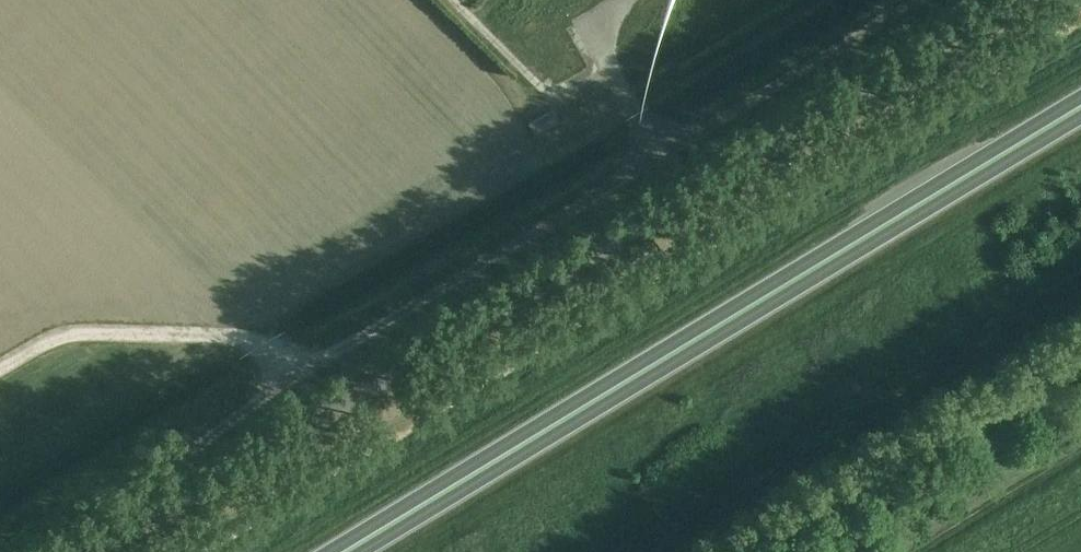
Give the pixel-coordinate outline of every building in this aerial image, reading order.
[(532,129),(559,112),(554,103),(526,120),(532,129)]
